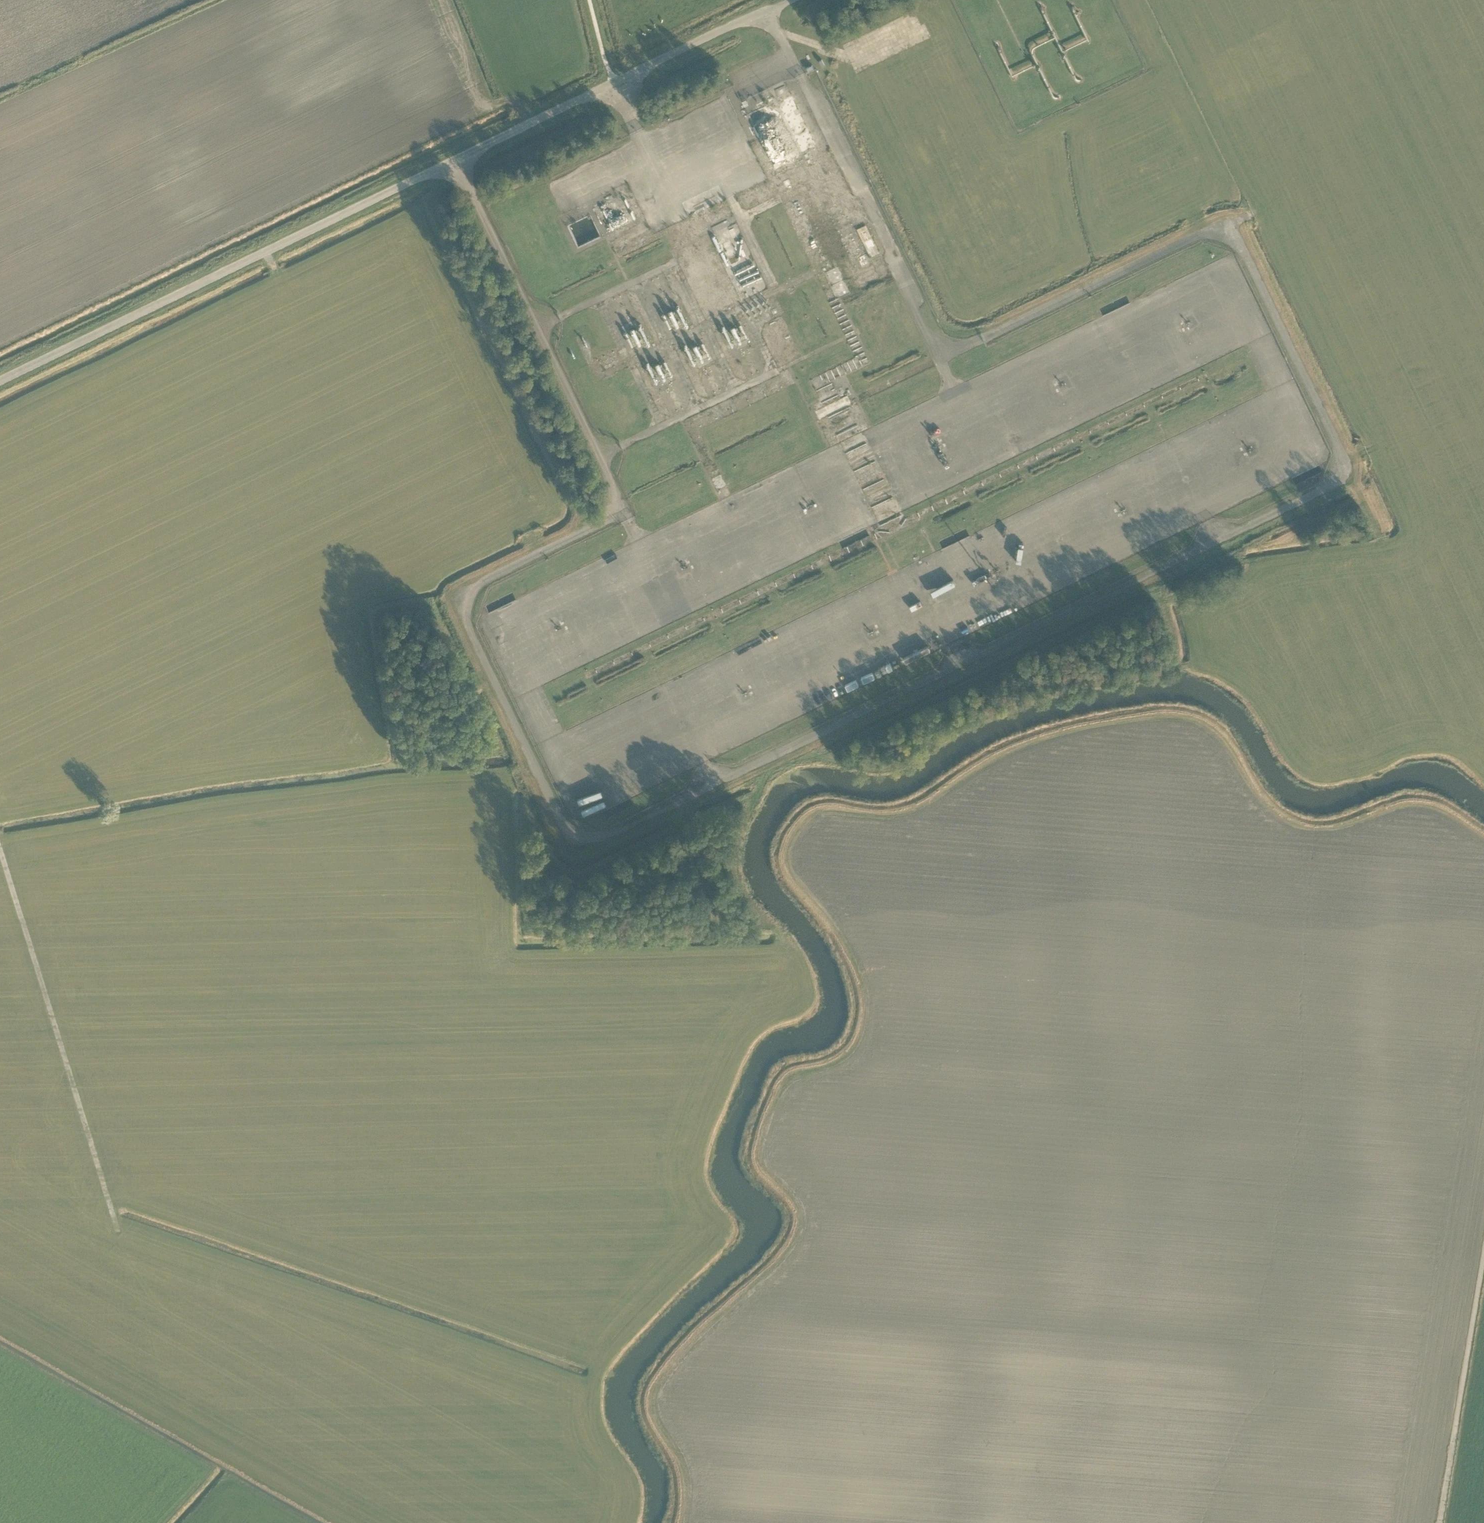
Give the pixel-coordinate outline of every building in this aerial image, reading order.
[(775,165),(820,146),(797,92),(752,110),(775,165)] [(637,195),(594,211),(602,233),(645,216),(637,195)] [(829,226),(817,232),(822,244),(831,239),(828,233),(832,232),(829,226)] [(661,275),(655,278),(664,297),(670,295),(661,275)] [(627,315),(632,313),(623,295),(619,297),(627,315)] [(714,370),(709,372),(718,389),(723,387),(714,370)]
